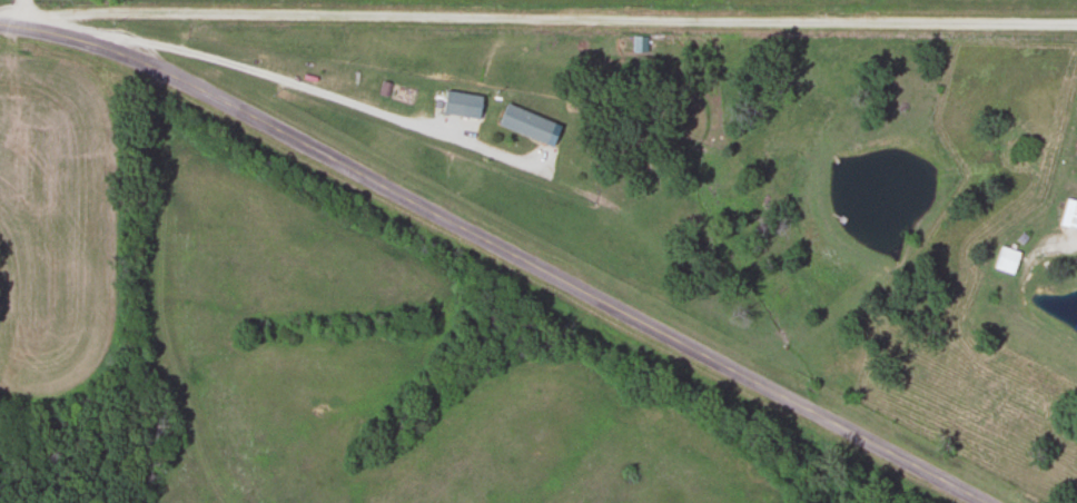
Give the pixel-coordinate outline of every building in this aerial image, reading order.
[(477,119),(479,96),(443,92),(441,115),(477,119)] [(497,126),(550,147),(559,126),(505,104),(497,126)] [(1065,198),(1058,225),(1076,231),(1076,202),(1065,198)]
